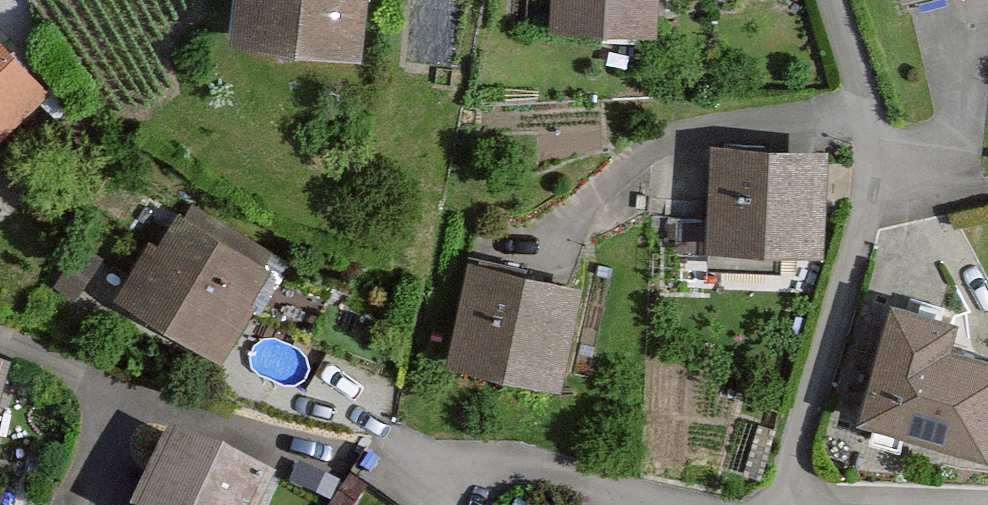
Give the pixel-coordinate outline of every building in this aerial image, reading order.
[(247,24),(374,33),(376,0),(248,0),(247,24)] [(554,17),(665,21),(665,0),(555,0),(554,17)] [(900,9),(934,0),(898,0),(900,9)] [(48,84),(0,34),(0,129),(48,84)] [(820,154),(711,151),(708,250),(817,253),(820,154)] [(276,270),(169,206),(119,290),(226,353),(276,270)] [(580,293),(468,270),(447,372),(560,394),(580,293)] [(890,307),(856,429),(987,465),(987,363),(952,353),(958,327),(890,307)] [(173,425),(137,504),(140,504),(259,504),(274,470),(173,425)]
